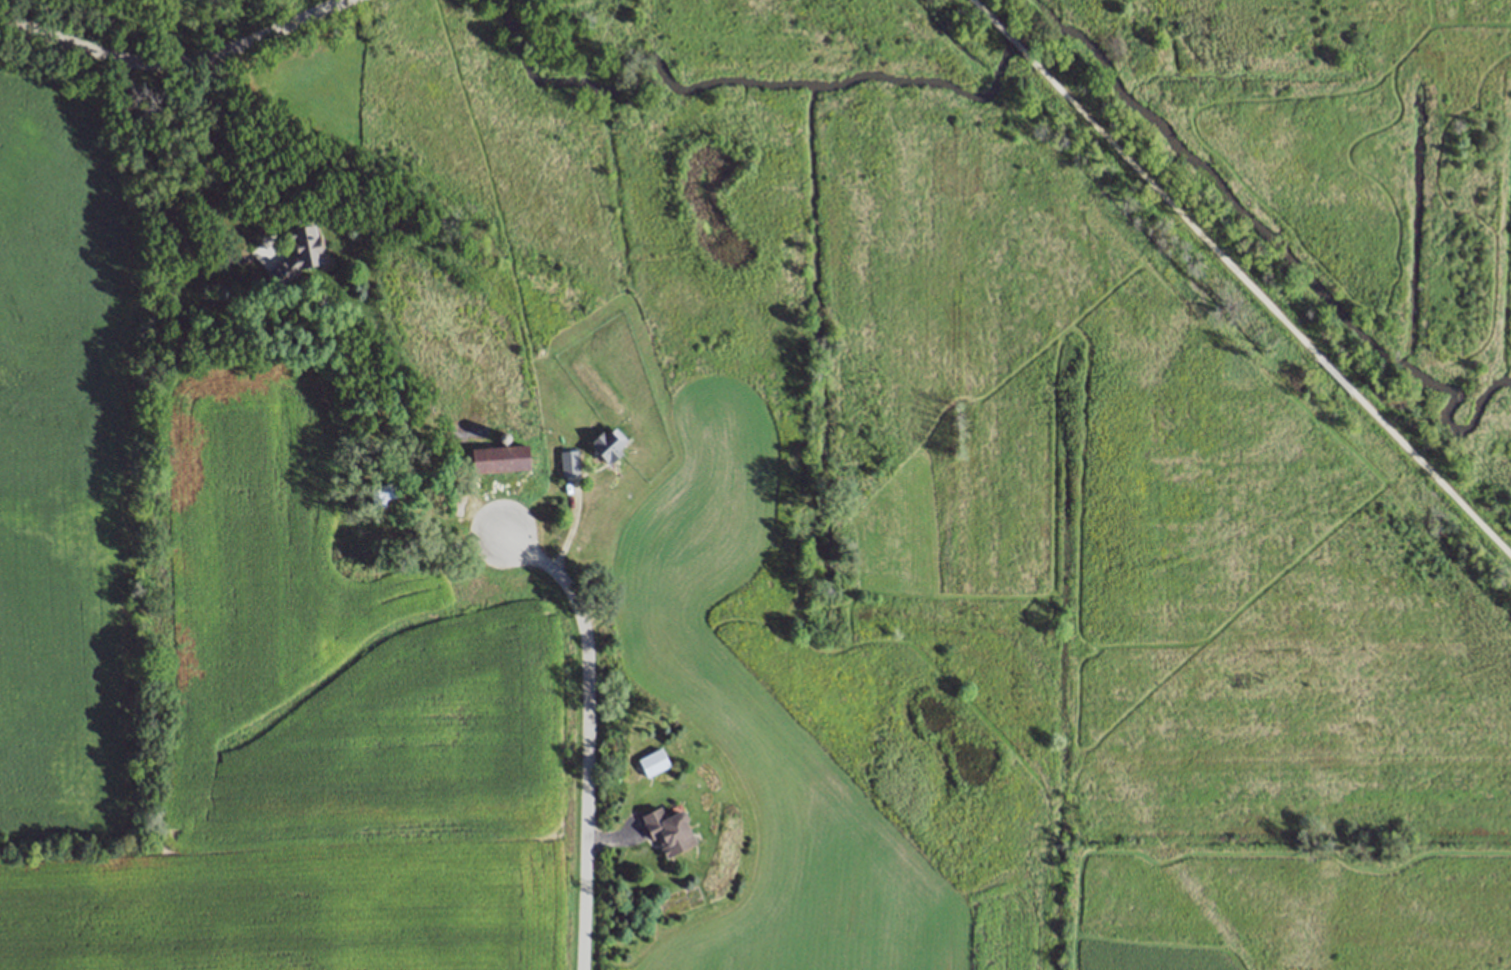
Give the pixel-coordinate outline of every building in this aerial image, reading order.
[(301,267),(281,290),(265,273),(285,253),(289,255),(295,253),(293,240),(290,240),(289,231),(291,231),(290,227),(297,226),(296,221),(315,218),(318,233),(320,233),(324,255),(320,256),(322,264),(301,267)] [(602,431),(605,434),(616,425),(628,438),(623,443),(624,444),(620,448),(625,453),(613,464),(608,459),(607,461),(593,446),(596,444),(592,439),(602,431)] [(529,444),(530,470),(473,474),(471,447),(529,444)] [(581,474),(563,476),(559,451),(577,448),(581,474)] [(370,485),(397,482),(399,496),(384,498),(386,506),(373,508),(370,485)] [(636,762),(645,780),(668,768),(658,750),(636,762)] [(659,803),(664,813),(680,806),(682,809),(686,815),(684,819),(694,841),(663,855),(658,844),(659,843),(655,833),(649,836),(642,820),(644,820),(640,812),(659,803)]
